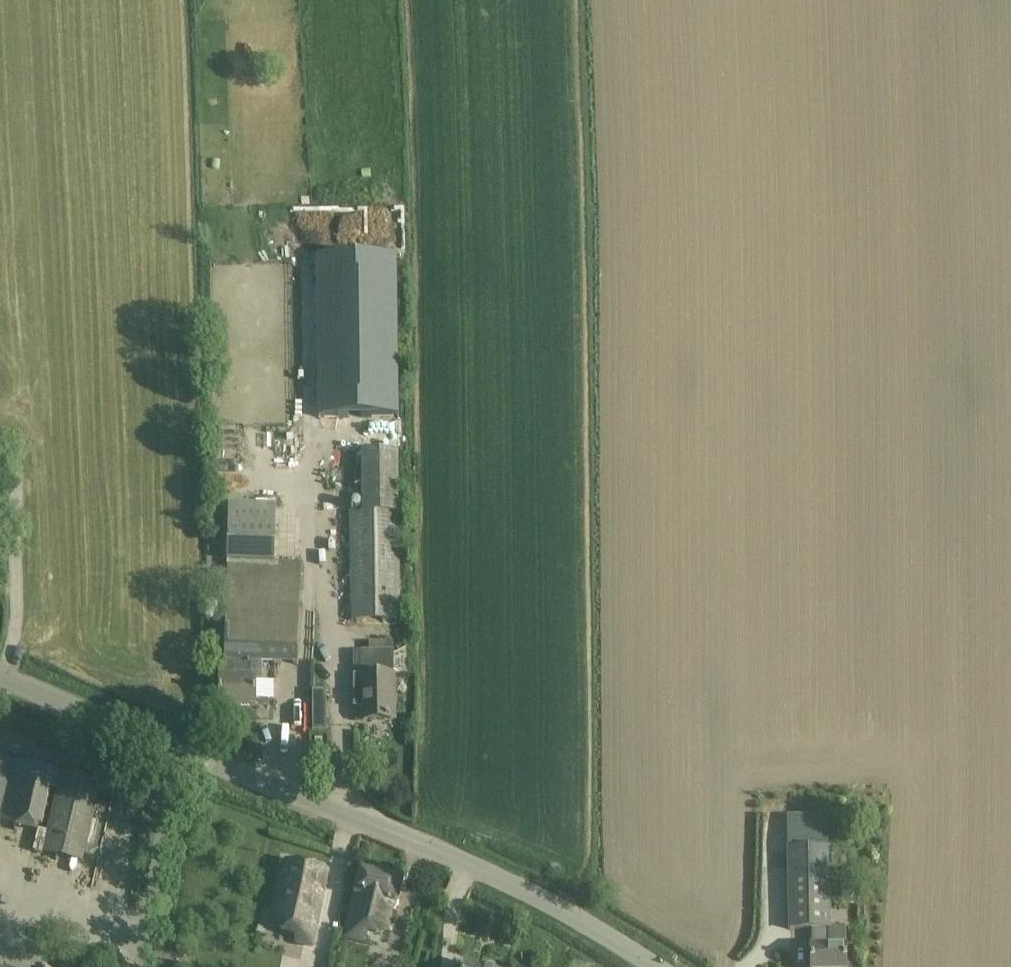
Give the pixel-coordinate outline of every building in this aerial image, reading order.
[(405,246),(325,248),(328,414),(408,412),(405,246)] [(361,453),(362,513),(349,513),(351,622),(401,622),(399,452),(361,453)] [(257,707),(257,681),(262,681),(262,665),(299,666),(302,564),(275,563),(276,504),(230,504),(228,561),(225,660),(220,660),(220,679),(219,706),(257,707)] [(394,652),(393,652),(393,642),(369,642),(369,652),(355,652),(355,691),(361,691),(361,723),(396,722),(395,674),(394,674),(394,652)] [(331,690),(316,690),(316,731),(331,731),(331,690)] [(0,823),(35,832),(42,826),(52,785),(12,775),(15,762),(0,758),(0,824),(0,823)] [(61,772),(48,832),(39,830),(33,851),(43,853),(84,864),(103,783),(61,772)] [(811,931),(812,947),(811,947),(811,966),(847,966),(846,946),(846,928),(831,929),(829,847),(828,815),(786,816),(787,848),(789,931),(811,931)] [(285,861),(272,928),(281,931),(280,933),(296,938),(295,945),(313,949),(317,933),(329,870),(285,861)] [(405,880),(359,869),(343,939),(365,944),(367,935),(379,937),(392,933),(405,880)]
